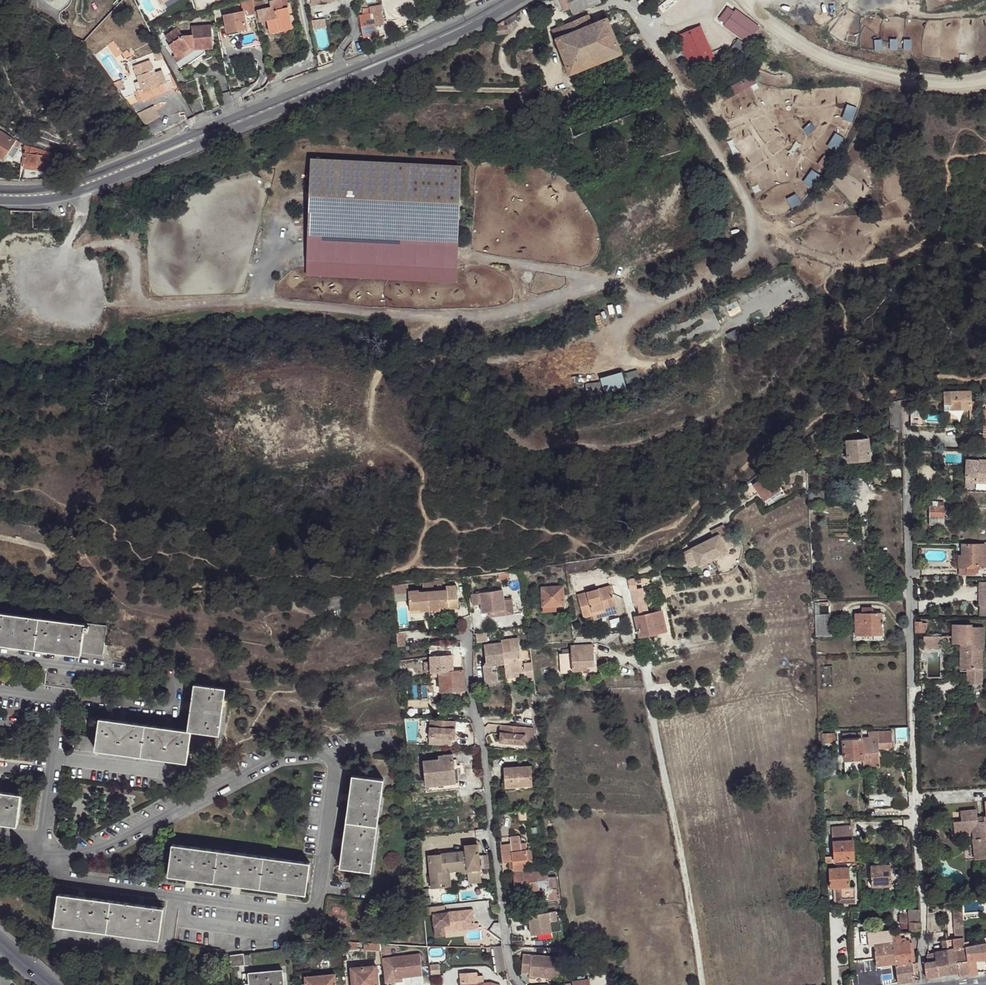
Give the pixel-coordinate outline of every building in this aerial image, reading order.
[(243,11),(243,12),(247,11),(248,16),(255,14),(253,6),(252,0),(244,0),(241,1),(243,11)] [(292,25),(288,7),(283,9),(281,0),(276,0),(270,1),(271,7),(257,10),(260,21),(267,20),(270,33),(280,31),(279,28),(292,25)] [(599,0),(561,0),(565,11),(571,8),(574,13),(600,2),(599,0)] [(717,21),(748,44),(760,28),(729,5),(717,21)] [(219,6),(212,8),(215,17),(221,15),(219,6)] [(228,32),(247,29),(243,12),(243,11),(224,15),(228,32)] [(373,13),(359,16),(363,38),(377,36),(373,13)] [(556,39),(592,24),(588,14),(552,29),(556,39)] [(616,42),(609,27),(606,19),(592,24),(556,39),(571,74),(621,53),(619,49),(616,42)] [(173,58),(181,69),(205,53),(205,49),(213,48),(211,25),(191,27),(192,35),(183,36),(177,28),(165,36),(171,44),(169,46),(176,56),(173,58)] [(508,33),(507,25),(492,28),(494,36),(508,33)] [(715,61),(700,25),(677,35),(692,70),(715,61)] [(619,49),(632,43),(629,36),(616,42),(619,49)] [(738,40),(731,49),(743,58),(750,48),(738,40)] [(122,54),(122,53),(114,41),(107,45),(116,58),(122,54)] [(671,58),(681,53),(677,43),(666,47),(671,58)] [(164,58),(160,50),(154,53),(157,61),(164,58)] [(322,53),(323,66),(333,63),(332,51),(322,53)] [(234,71),(231,57),(223,59),(226,72),(234,71)] [(138,91),(142,100),(165,91),(164,88),(165,88),(163,83),(166,82),(162,71),(155,73),(150,60),(134,67),(139,81),(142,89),(138,91)] [(752,74),(719,92),(724,100),(756,82),(752,74)] [(119,89),(124,87),(121,80),(114,83),(119,89)] [(39,101),(42,110),(49,107),(46,98),(39,101)] [(188,102),(195,116),(206,112),(200,98),(188,102)] [(160,117),(154,106),(137,114),(145,125),(160,117)] [(4,160),(7,154),(13,145),(16,141),(0,131),(0,157),(4,160)] [(19,148),(20,149),(21,143),(17,140),(16,141),(13,145),(19,148)] [(7,154),(14,158),(19,148),(13,145),(7,154)] [(24,154),(23,163),(24,163),(36,165),(50,167),(51,157),(53,157),(53,153),(31,147),(29,154),(24,154)] [(461,166),(310,159),(306,260),(457,267),(461,166)] [(457,267),(306,260),(306,275),(456,283),(457,267)] [(637,370),(623,374),(626,386),(640,383),(637,370)] [(605,394),(626,388),(622,373),(600,379),(605,394)] [(971,401),(971,391),(944,392),(944,410),(970,409),(971,417),(978,417),(978,401),(971,401)] [(936,400),(937,392),(925,395),(925,401),(936,400)] [(910,406),(911,426),(922,427),(922,406),(910,406)] [(848,462),(870,460),(868,439),(865,439),(864,436),(858,437),(859,440),(846,441),(848,462)] [(969,459),(978,460),(978,452),(968,451),(969,459)] [(791,467),(794,471),(807,464),(806,458),(791,467)] [(978,460),(969,459),(966,459),(965,476),(976,477),(976,481),(985,482),(985,460),(978,460)] [(763,500),(780,489),(769,473),(745,490),(751,498),(758,493),(763,500)] [(824,491),(808,491),(809,503),(824,502),(824,491)] [(929,509),(929,525),(944,525),(944,507),(927,507),(927,509),(929,509)] [(734,544),(723,524),(709,531),(712,537),(681,553),(689,568),(698,564),(699,566),(731,550),(729,547),(734,544)] [(985,545),(962,544),(962,555),(959,555),(959,567),(967,567),(967,572),(976,572),(978,572),(979,564),(985,564),(985,545)] [(652,583),(662,580),(660,574),(650,577),(652,583)] [(635,579),(627,580),(629,591),(636,589),(635,579)] [(392,585),(393,594),(408,593),(408,591),(408,584),(392,585)] [(424,592),(419,592),(419,590),(408,591),(408,593),(410,610),(420,609),(420,611),(434,610),(439,610),(439,608),(448,607),(448,610),(449,609),(459,609),(458,598),(457,598),(456,585),(446,586),(446,590),(429,591),(424,592)] [(610,586),(577,595),(583,618),(592,615),(594,619),(618,613),(610,586)] [(563,605),(562,587),(541,588),(542,606),(556,605),(563,605)] [(505,610),(502,590),(472,594),(473,605),(481,604),(482,613),(489,612),(505,610)] [(512,598),(504,599),(505,610),(489,612),(490,617),(520,613),(519,610),(524,609),(523,598),(512,599),(512,598)] [(831,636),(830,614),(820,614),(820,605),(829,605),(829,602),(814,603),(816,637),(831,636)] [(661,611),(635,616),(640,637),(666,632),(661,611)] [(0,613),(0,645),(35,649),(39,618),(0,613)] [(862,614),(855,614),(855,636),(882,635),(882,613),(873,613),(862,614)] [(85,624),(39,618),(35,649),(81,655),(81,652),(85,624)] [(915,622),(915,632),(927,632),(926,623),(921,623),(921,622),(915,622)] [(85,624),(81,652),(102,655),(106,627),(85,624)] [(971,627),(971,625),(953,625),(952,644),(967,644),(967,669),(982,669),(982,651),(984,651),(984,628),(971,627)] [(397,632),(398,646),(405,645),(404,632),(397,632)] [(487,641),(486,632),(476,634),(477,642),(487,641)] [(632,643),(631,634),(621,636),(623,645),(632,643)] [(944,636),(923,636),(923,648),(944,647),(944,636)] [(504,664),(505,670),(510,669),(510,673),(522,671),(522,669),(518,638),(501,640),(502,643),(504,664)] [(500,665),(504,664),(502,643),(484,645),(486,662),(483,667),(485,684),(498,682),(496,669),(500,665)] [(594,666),(592,644),(572,646),(571,646),(572,653),(559,654),(560,672),(583,670),(583,666),(594,666)] [(441,691),(465,690),(463,670),(454,671),(453,655),(430,656),(430,662),(431,672),(431,673),(440,672),(441,691)] [(534,680),(531,663),(524,664),(524,669),(525,676),(526,681),(534,680)] [(510,669),(505,670),(506,678),(525,676),(524,669),(522,669),(522,671),(510,673),(510,669)] [(982,669),(967,669),(967,684),(982,684),(982,669)] [(194,684),(188,730),(191,731),(219,734),(225,688),(194,684)] [(141,758),(145,724),(99,718),(97,738),(95,752),(141,758)] [(456,721),(430,720),(429,737),(452,739),(455,739),(455,731),(456,721)] [(465,722),(456,721),(455,731),(464,731),(466,730),(466,725),(465,722)] [(187,762),(191,731),(188,730),(145,724),(141,758),(179,764),(180,761),(187,762)] [(526,728),(501,725),(499,742),(525,745),(525,740),(532,741),(534,729),(526,728)] [(835,742),(835,733),(822,734),(822,731),(818,731),(819,742),(835,742)] [(844,761),(863,760),(861,738),(861,732),(842,733),(844,761)] [(878,749),(892,748),(891,732),(869,732),(869,737),(861,738),(863,760),(864,768),(880,767),(878,749)] [(73,749),(95,752),(97,738),(75,735),(73,749)] [(452,739),(429,737),(428,745),(432,745),(451,746),(452,739)] [(422,744),(423,753),(432,752),(432,745),(428,745),(422,744)] [(456,789),(452,755),(438,756),(439,760),(424,761),(427,792),(456,789)] [(531,766),(504,768),(505,788),(532,786),(531,766)] [(352,775),(346,821),(377,825),(383,779),(352,775)] [(21,795),(0,792),(0,823),(17,825),(21,795)] [(984,817),(984,821),(978,822),(977,817),(976,810),(960,812),(961,821),(953,822),(954,833),(972,831),(980,830),(981,838),(973,839),(975,860),(985,859),(985,816),(984,817)] [(519,821),(526,820),(526,818),(523,819),(520,818),(520,811),(517,812),(519,821)] [(371,871),(377,825),(346,821),(340,867),(371,871)] [(851,826),(831,828),(833,856),(825,856),(825,863),(834,863),(834,861),(854,860),(851,826)] [(972,831),(973,839),(981,838),(980,830),(972,831)] [(510,844),(521,843),(520,836),(509,838),(510,844)] [(528,864),(533,864),(531,850),(526,850),(522,851),(521,844),(521,843),(510,844),(500,846),(502,862),(509,862),(512,861),(513,869),(513,871),(525,871),(524,867),(528,866),(528,864)] [(214,882),(218,851),(172,844),(168,875),(214,882)] [(446,871),(460,870),(460,873),(467,873),(468,878),(481,877),(477,844),(465,845),(465,851),(428,855),(431,888),(444,887),(443,872),(446,871)] [(260,888),(264,857),(218,851),(214,882),(260,888)] [(264,857),(260,888),(306,894),(310,863),(264,857)] [(880,865),(870,865),(871,886),(891,886),(890,865),(888,865),(888,861),(880,862),(880,865)] [(557,900),(556,877),(548,877),(547,865),(542,865),(542,871),(532,872),(532,870),(525,871),(513,871),(514,889),(526,889),(527,891),(544,890),(544,893),(543,893),(544,901),(557,900)] [(849,887),(848,868),(828,868),(829,888),(836,887),(837,904),(855,903),(854,886),(849,887)] [(107,932),(111,900),(58,893),(54,928),(93,933),(94,930),(107,932)] [(159,942),(164,908),(111,900),(107,932),(120,934),(120,937),(159,942)] [(954,913),(962,912),(962,903),(953,903),(954,913)] [(448,912),(433,914),(435,937),(446,936),(445,926),(455,925),(456,931),(475,929),(475,928),(474,920),(473,910),(454,912),(454,915),(449,915),(448,912)] [(921,931),(920,910),(909,910),(909,915),(899,914),(899,923),(909,923),(909,930),(921,931)] [(557,921),(555,912),(524,916),(525,923),(530,923),(531,935),(551,932),(550,922),(557,921)] [(964,930),(962,912),(954,913),(955,930),(964,930)] [(876,966),(895,963),(892,935),(891,930),(868,933),(867,931),(860,932),(862,946),(868,945),(868,946),(874,945),(876,966)] [(959,976),(970,975),(967,959),(964,941),(964,930),(955,930),(956,939),(946,940),(948,949),(951,949),(950,950),(928,954),(927,963),(924,963),(926,978),(947,975),(958,973),(959,976)] [(895,963),(896,965),(912,963),(909,939),(906,940),(906,937),(900,938),(900,934),(892,935),(895,963)] [(985,938),(964,941),(967,959),(970,975),(977,973),(975,960),(985,959),(985,945),(985,938)] [(330,951),(358,949),(358,942),(342,941),(329,942),(330,951)] [(420,952),(382,954),(384,983),(402,982),(402,976),(421,975),(420,952)] [(243,954),(230,955),(231,967),(245,965),(244,955),(243,954)] [(562,957),(523,954),(521,973),(529,974),(529,976),(560,979),(562,957)] [(912,963),(896,965),(898,983),(920,980),(918,962),(912,963)] [(440,974),(439,965),(430,965),(431,975),(440,974)] [(351,968),(352,984),(378,984),(376,966),(351,968)] [(283,970),(249,973),(250,984),(284,984),(283,970)] [(305,977),(306,984),(336,984),(335,974),(305,977)] [(500,984),(491,982),(482,983),(482,976),(476,976),(476,974),(461,975),(461,984),(460,984),(500,984)]
